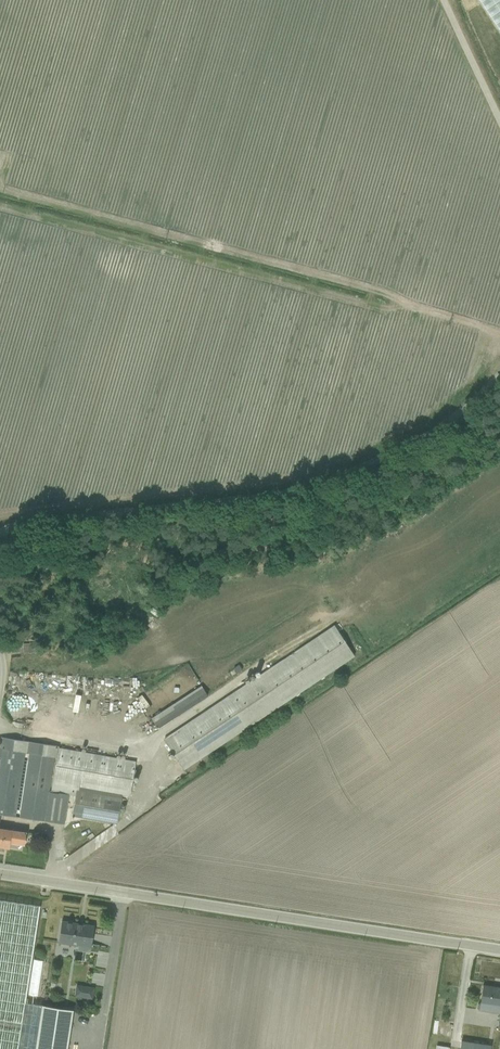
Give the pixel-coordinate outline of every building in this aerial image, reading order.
[(499,45),(499,0),(470,0),(499,45)] [(182,761),(349,651),(333,625),(165,736),(182,761)] [(41,654),(40,645),(27,645),(27,654),(41,654)] [(41,684),(52,685),(52,675),(41,674),(41,684)] [(152,711),(160,724),(202,698),(194,685),(152,711)] [(62,813),(66,787),(79,789),(76,808),(112,814),(116,788),(124,789),(130,752),(0,731),(0,802),(62,813)] [(0,827),(0,849),(1,849),(1,839),(21,840),(22,828),(0,827)] [(0,899),(0,1048),(36,1048),(43,1003),(24,1000),(38,904),(0,899)] [(96,929),(58,922),(51,955),(72,960),(74,952),(92,954),(96,929)] [(43,998),(47,962),(38,961),(34,997),(43,998)] [(477,985),(474,1006),(499,1009),(499,988),(477,985)] [(80,1000),(97,1000),(97,987),(79,987),(80,1000)] [(36,1048),(70,1048),(76,1007),(43,1003),(36,1048)] [(461,1034),(459,1048),(487,1048),(489,1038),(461,1034)]
